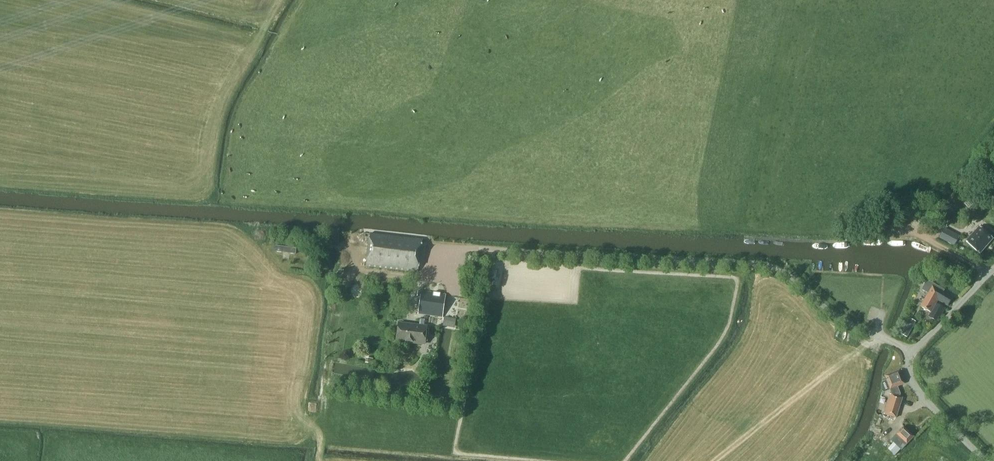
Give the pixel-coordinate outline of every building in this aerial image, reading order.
[(993,238),(979,226),(966,241),(980,254),(993,238)] [(954,246),(959,236),(944,228),(939,238),(954,246)] [(422,240),(369,234),(365,266),(418,272),(422,240)] [(296,248),(274,246),(273,251),(295,254),(296,248)] [(497,269),(488,267),(486,276),(496,277),(497,269)] [(944,290),(927,280),(922,289),(928,293),(920,306),(930,312),(927,316),(936,321),(938,317),(939,317),(945,308),(936,303),(938,300),(948,306),(953,298),(943,292),(944,290)] [(445,294),(422,291),(418,314),(441,318),(445,294)] [(456,319),(444,317),(442,326),(455,328),(456,319)] [(916,322),(910,318),(901,333),(907,337),(916,322)] [(426,327),(399,324),(397,342),(424,345),(426,332),(426,327)] [(904,384),(899,371),(885,376),(887,380),(882,382),(882,393),(890,390),(892,393),(891,395),(890,394),(883,414),(896,418),(902,398),(899,397),(900,394),(897,387),(904,384)] [(874,423),(871,431),(882,435),(885,427),(874,423)] [(914,437),(903,427),(890,440),(901,451),(914,437)]
